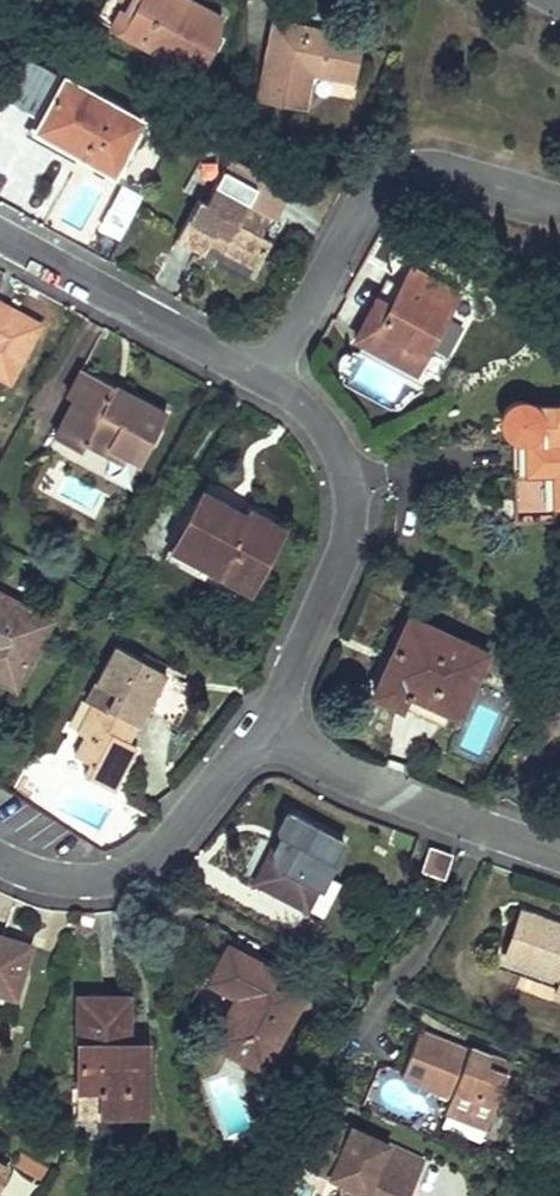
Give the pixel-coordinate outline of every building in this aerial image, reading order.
[(220,18),(186,0),(108,0),(100,15),(120,25),(116,33),(159,55),(164,47),(202,69),(217,41),(209,37),(220,18)] [(360,39),(272,21),(257,97),(305,107),(312,73),(351,81),(360,39)] [(141,123),(65,80),(41,124),(64,137),(59,146),(105,171),(116,152),(123,156),(141,123)] [(64,137),(41,124),(36,133),(59,146),(64,137)] [(116,152),(105,171),(112,175),(123,156),(116,152)] [(199,200),(177,238),(204,253),(212,238),(224,245),(221,250),(254,269),(269,242),(258,236),(269,216),(248,205),(246,202),(214,185),(204,202),(199,200)] [(386,281),(354,340),(400,366),(413,342),(426,348),(455,295),(411,271),(400,289),(386,281)] [(0,305),(0,377),(11,383),(41,327),(0,305)] [(426,348),(413,342),(400,366),(412,373),(426,348)] [(117,388),(83,370),(77,382),(88,389),(79,406),(75,403),(56,438),(81,451),(90,435),(106,444),(103,451),(124,462),(128,455),(141,462),(166,415),(133,397),(128,405),(112,397),(117,388)] [(88,389),(77,382),(68,399),(75,403),(79,406),(88,389)] [(133,397),(117,388),(112,397),(128,405),(133,397)] [(559,507),(559,405),(551,405),(538,405),(529,404),(520,401),(513,403),(508,407),(504,412),(502,418),(502,425),(503,431),(506,435),(514,438),(521,439),(527,439),(526,475),(552,475),(553,507),(559,507)] [(181,556),(251,592),(285,527),(249,508),(247,512),(243,519),(222,507),(225,501),(201,489),(183,523),(195,529),(181,556)] [(247,512),(225,501),(222,507),(243,519),(247,512)] [(195,529),(183,523),(169,549),(181,556),(195,529)] [(48,622),(0,596),(0,679),(13,685),(48,622)] [(402,649),(416,621),(409,618),(395,646),(402,649)] [(395,646),(373,693),(399,705),(406,690),(450,712),(455,714),(484,654),(416,621),(402,649),(395,646)] [(173,719),(190,687),(115,646),(85,701),(94,706),(79,733),(86,737),(75,755),(91,764),(85,774),(113,790),(137,747),(128,743),(123,740),(129,729),(134,732),(148,705),(173,719)] [(450,712),(406,690),(399,705),(443,726),(450,712)] [(134,732),(129,729),(123,740),(128,743),(134,732)] [(305,907),(340,841),(290,814),(279,834),(291,841),(288,847),(283,845),(262,884),(305,907)] [(291,841),(279,834),(254,880),(262,884),(283,845),(288,847),(291,841)] [(451,855),(428,848),(420,870),(443,878),(451,855)] [(522,912),(505,958),(493,954),(490,963),(558,989),(559,983),(559,926),(522,912)] [(14,997),(29,947),(0,939),(0,993),(14,997)] [(263,1071),(306,987),(228,946),(209,982),(237,997),(213,1044),(263,1071)] [(127,1036),(127,997),(79,998),(78,1088),(102,1089),(102,1115),(147,1115),(147,1042),(127,1043),(127,1036)] [(425,1032),(407,1075),(456,1095),(450,1110),(491,1127),(517,1065),(476,1048),(474,1052),(471,1060),(461,1056),(464,1048),(425,1032)] [(474,1052),(464,1048),(461,1056),(471,1060),(474,1052)] [(102,1089),(78,1088),(78,1116),(102,1115),(102,1089)] [(329,1119),(307,1167),(348,1185),(366,1193),(364,1195),(409,1195),(425,1162),(329,1119)] [(9,1170),(0,1165),(0,1187),(9,1170)] [(348,1185),(344,1193),(351,1195),(364,1195),(366,1193),(348,1185)]
